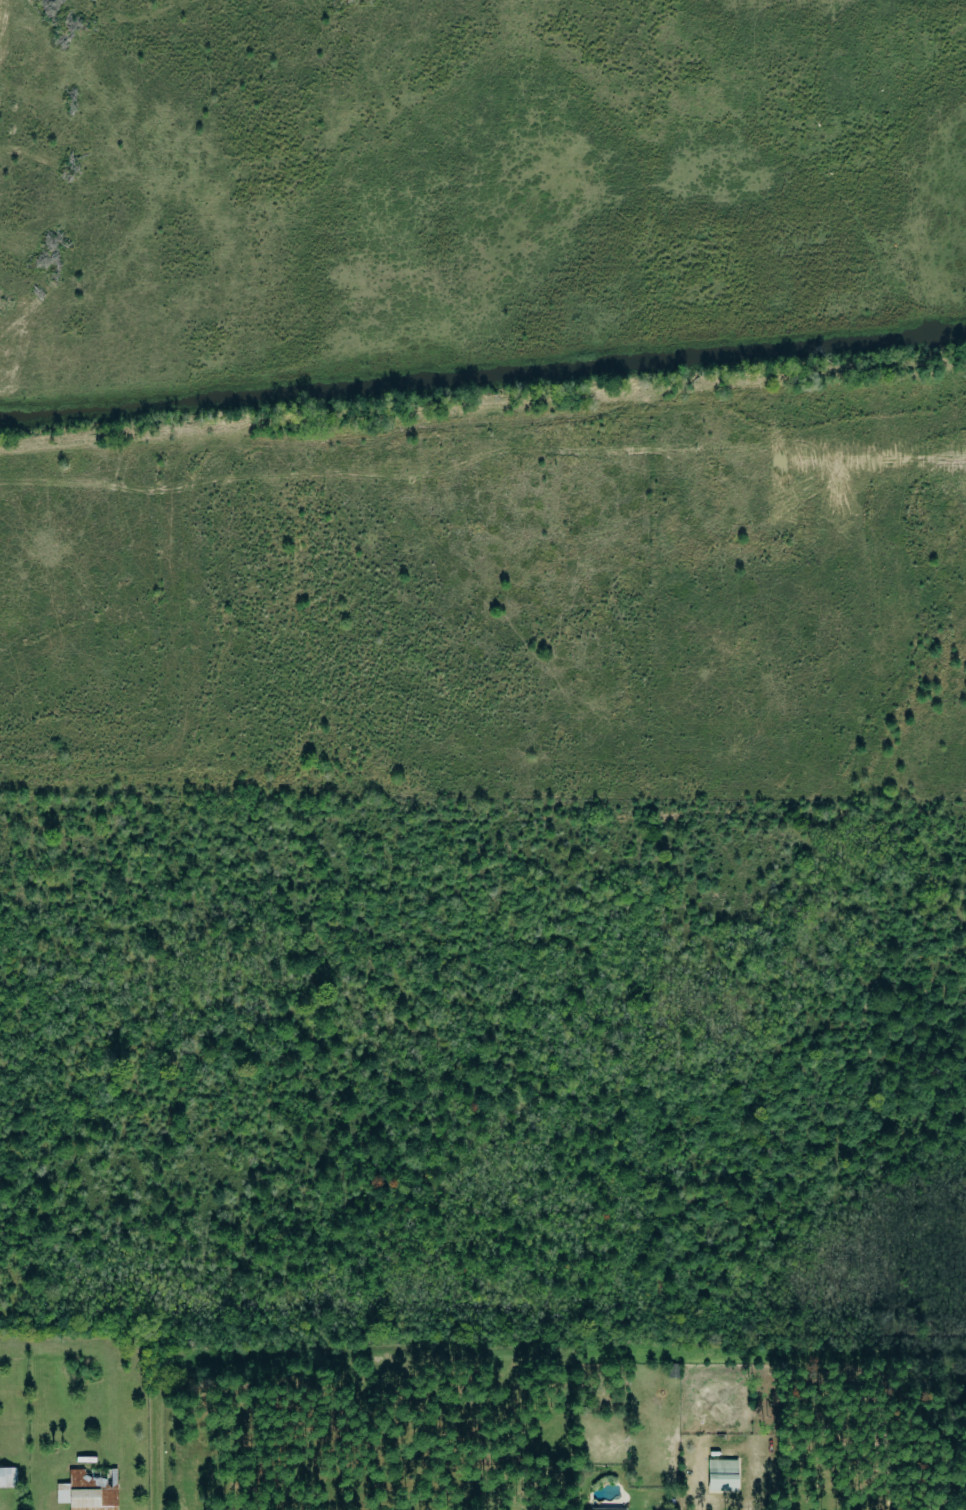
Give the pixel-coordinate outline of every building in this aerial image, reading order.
[(707,1491),(737,1491),(737,1460),(707,1460),(707,1491)] [(16,1487),(16,1467),(0,1468),(0,1487),(16,1487)] [(116,1474),(108,1474),(108,1478),(85,1478),(85,1469),(69,1469),(69,1484),(56,1484),(56,1503),(69,1503),(69,1509),(117,1509),(116,1474)]
